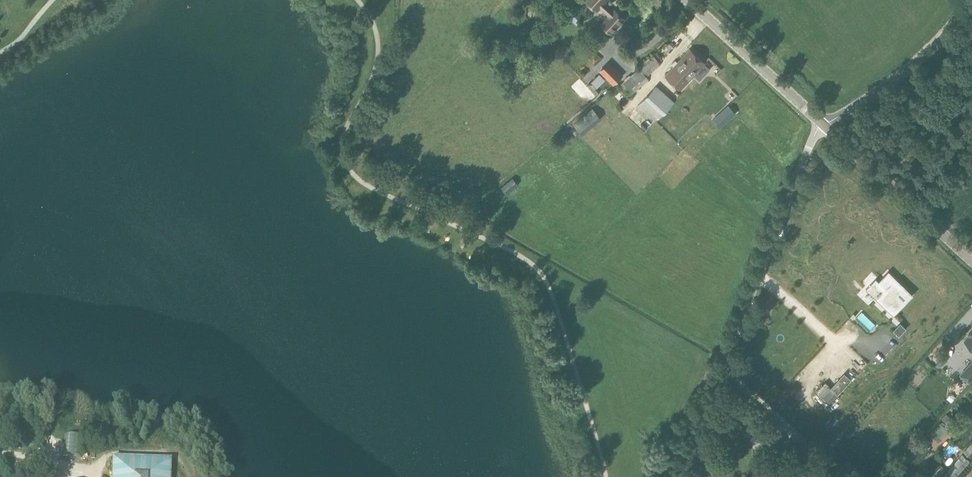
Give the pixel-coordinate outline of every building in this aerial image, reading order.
[(597,11),(601,7),(609,15),(601,24),(611,34),(626,19),(615,9),(614,9),(606,2),(607,0),(586,0),(597,11)] [(672,64),(674,66),(666,75),(681,89),(705,62),(690,49),(678,62),(676,60),(672,64)] [(640,68),(628,78),(620,84),(629,96),(649,79),(647,76),(661,64),(653,54),(652,54),(638,66),(640,68)] [(600,70),(614,84),(624,74),(610,60),(600,70)] [(567,86),(581,101),(590,93),(576,78),(567,86)] [(675,101),(657,85),(638,105),(656,121),(675,101)] [(729,105),(712,119),(719,127),(735,113),(729,105)] [(594,109),(575,125),(583,134),(602,119),(594,109)] [(518,184),(513,177),(501,187),(507,193),(518,184)] [(912,294),(902,285),(901,286),(888,274),(880,283),(888,290),(879,299),(894,313),(912,294)] [(899,336),(906,328),(900,322),(893,330),(899,336)] [(971,377),(971,362),(961,374),(969,381),(971,377)] [(948,440),(941,452),(948,456),(955,444),(948,440)] [(113,476),(172,476),(173,457),(114,455),(113,476)] [(934,475),(942,467),(939,464),(931,472),(934,475)]
